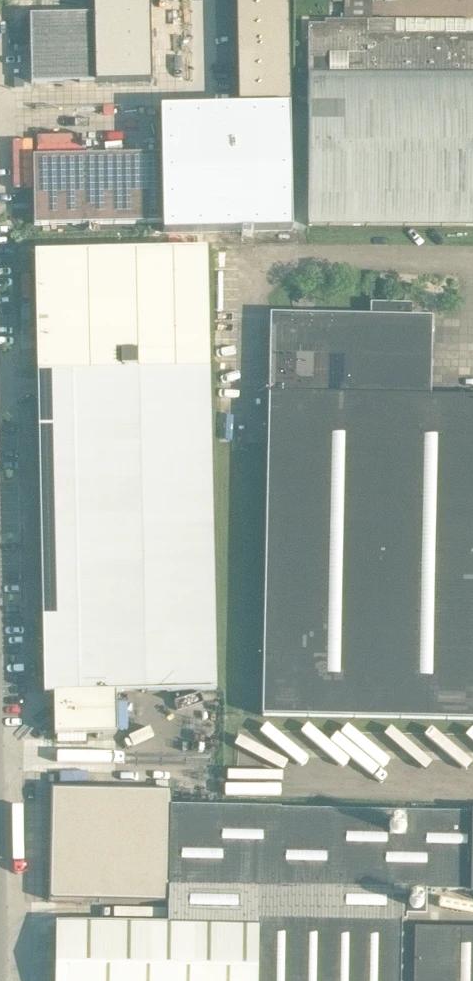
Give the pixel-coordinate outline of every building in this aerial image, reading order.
[(93,13),(93,15),(149,14),(149,0),(93,0),(93,13)] [(288,2),(236,3),(236,23),(289,22),(288,2)] [(29,14),(31,82),(95,81),(93,13),(29,14)] [(149,14),(93,15),(94,37),(150,36),(149,14)] [(367,19),(339,19),(339,23),(308,23),(308,70),(298,70),(298,71),(308,71),(308,224),(472,224),(472,19),(367,19)] [(289,22),(236,23),(237,42),(289,41),(289,22)] [(150,36),(94,37),(94,59),(150,58),(150,36)] [(289,41),(237,42),(237,62),(289,61),(289,41)] [(150,58),(94,59),(95,81),(151,80),(150,58)] [(289,61),(237,62),(237,82),(290,81),(289,61)] [(290,81),(237,82),(238,102),(290,101),(290,81)] [(157,124),(157,104),(109,105),(110,125),(157,124)] [(283,191),(174,194),(162,194),(161,152),(33,155),(34,224),(163,221),(175,221),(283,219),(283,191)] [(215,690),(206,248),(34,251),(44,693),(54,693),(54,734),(117,733),(116,692),(215,690)] [(410,396),(412,303),(371,302),(370,315),(290,313),(289,394),(268,393),(262,715),(472,719),(472,397),(410,396)] [(168,923),(56,921),(55,980),(400,980),(401,920),(423,920),(423,903),(423,889),(464,890),(464,891),(472,892),(472,811),(466,811),(466,812),(280,809),(280,807),(262,807),(262,808),(256,808),(256,807),(238,806),(238,808),(232,808),(232,806),(214,806),(214,807),(208,807),(208,806),(190,805),(190,807),(184,807),(184,805),(171,805),(171,789),(51,787),(48,900),(83,900),(97,900),(168,902),(168,914),(168,923)] [(415,928),(414,980),(472,980),(472,929),(415,928)]
